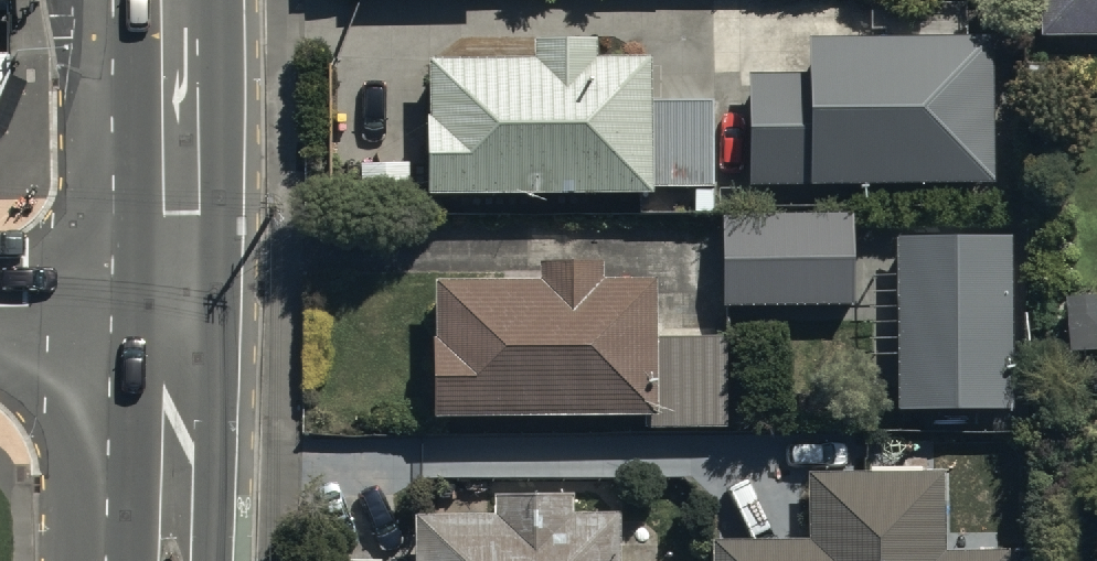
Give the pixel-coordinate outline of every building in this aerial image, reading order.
[(1040,28),(1096,27),(1096,0),(1040,0),(1040,28)] [(992,25),(803,25),(803,65),(745,65),(745,171),(993,170),(992,25)] [(421,45),(421,179),(647,180),(647,175),(710,176),(711,93),(644,93),(645,47),(587,47),(588,27),(531,26),(531,46),(421,45)] [(8,42),(0,42),(0,80),(8,58),(8,42)] [(723,211),(723,303),(854,304),(854,212),(723,211)] [(897,234),(896,408),(1006,408),(1006,234),(897,234)] [(429,265),(427,402),(646,402),(646,420),(724,420),(724,327),(651,327),(651,267),(597,267),(597,248),(534,247),(534,265),(429,265)] [(709,560),(1003,560),(1003,541),(939,542),(937,465),(807,467),(808,528),(708,530),(709,560)] [(410,560),(656,560),(656,559),(617,559),(617,498),(570,498),(570,480),(489,479),(489,501),(411,500),(410,560)] [(320,547),(319,560),(379,560),(379,548),(320,547)]
